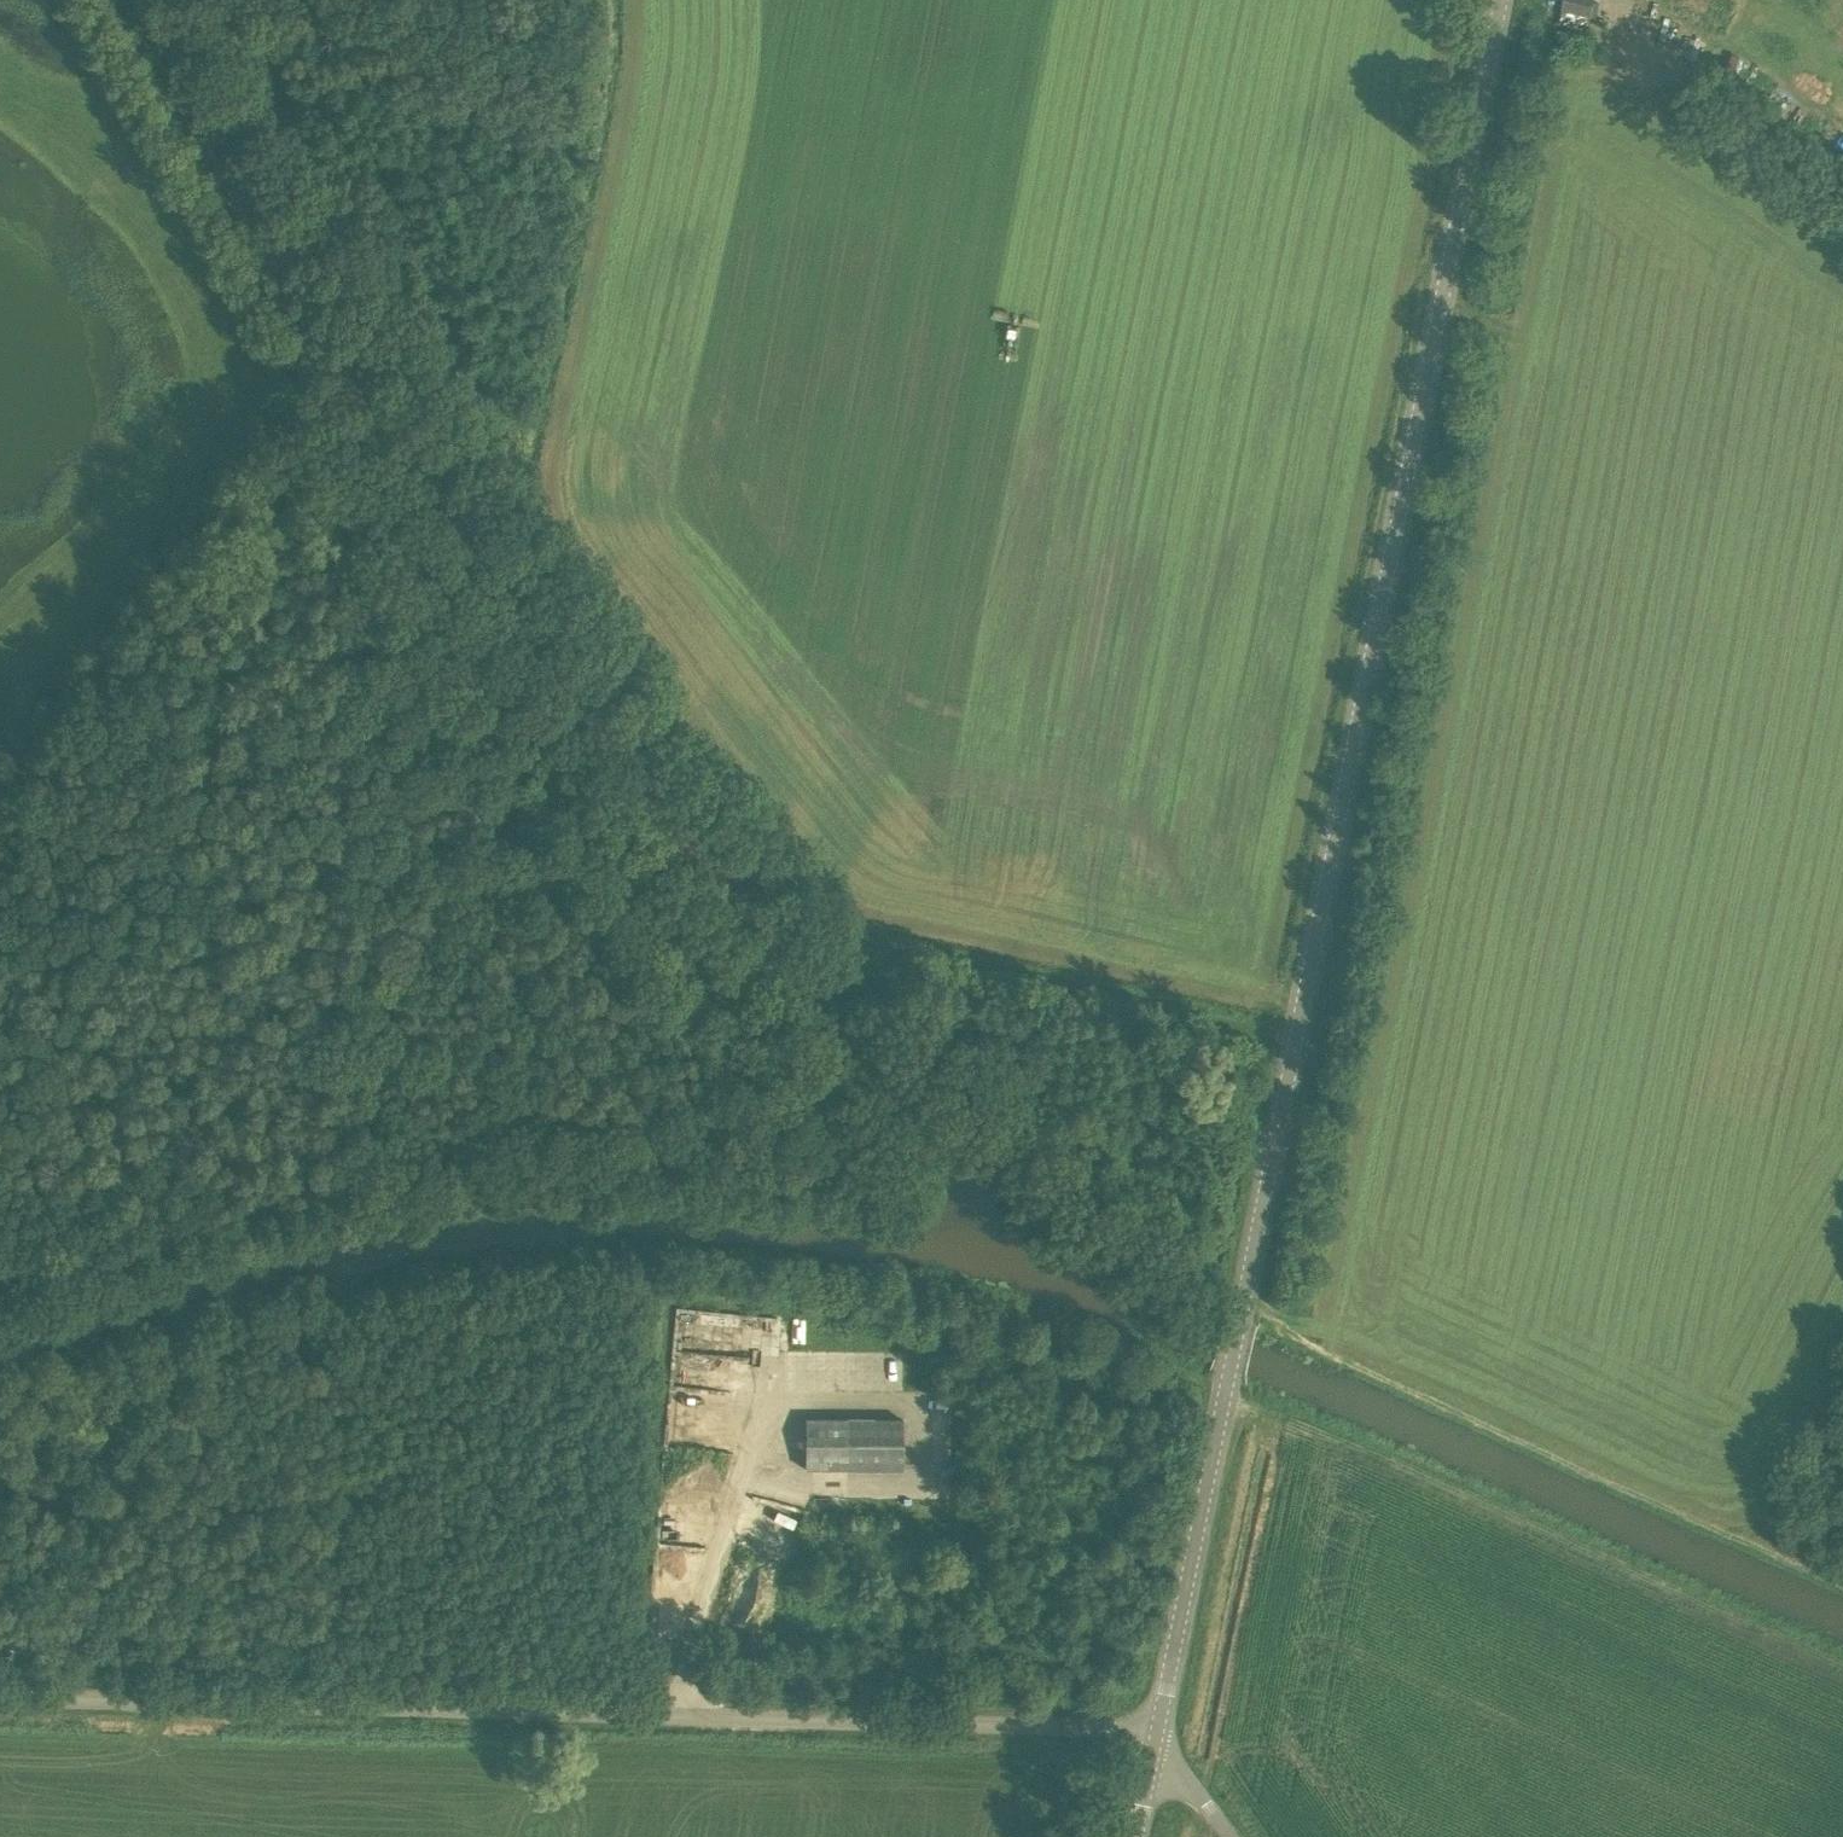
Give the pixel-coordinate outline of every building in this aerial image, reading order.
[(1596,0),(1565,0),(1561,16),(1590,23),(1596,0)] [(739,1329),(740,1317),(715,1315),(714,1328),(739,1329)] [(679,1334),(701,1335),(702,1323),(679,1322),(679,1334)] [(939,1409),(941,1436),(958,1435),(956,1408),(939,1409)] [(903,1469),(903,1420),(806,1419),(805,1468),(903,1469)] [(940,1468),(939,1499),(959,1500),(960,1469),(940,1468)]
